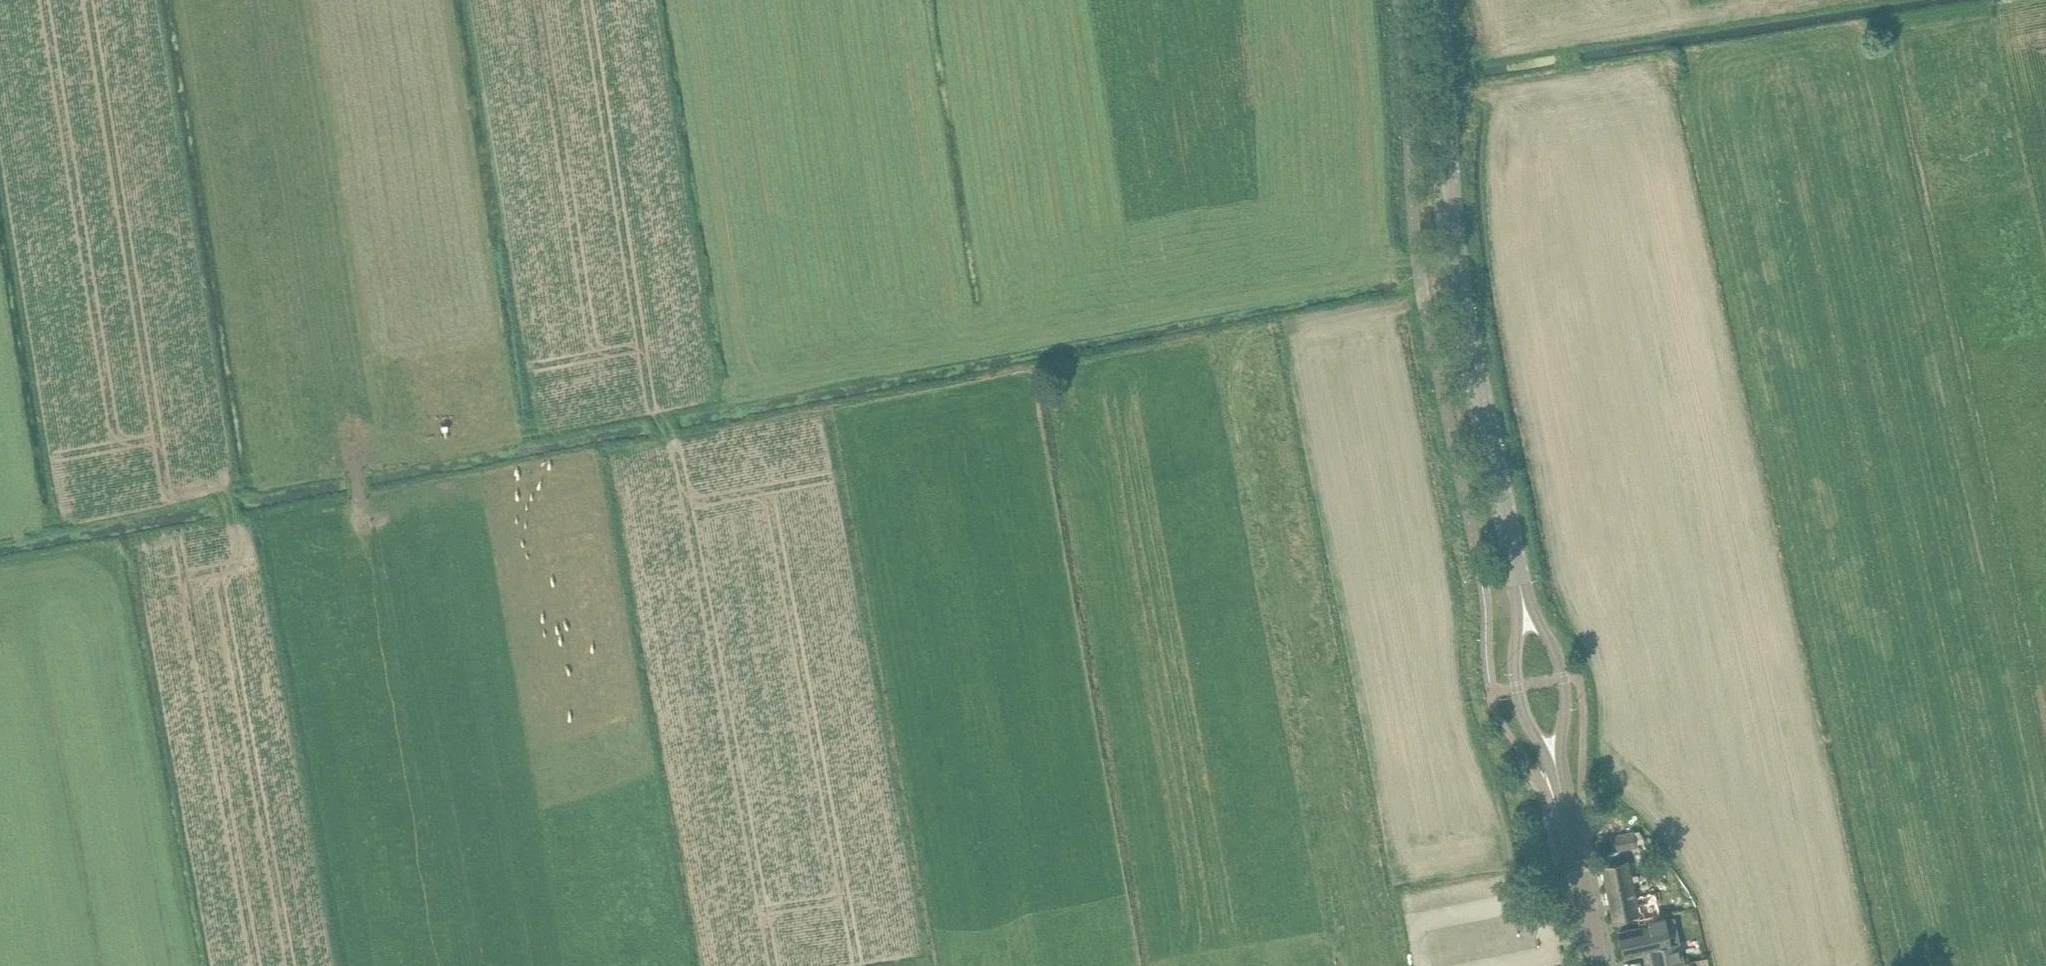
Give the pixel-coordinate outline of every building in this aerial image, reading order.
[(1615,850),(1634,846),(1637,845),(1634,831),(1612,836),(1615,850)] [(1622,861),(1602,865),(1615,920),(1638,915),(1638,919),(1649,916),(1661,914),(1656,891),(1635,895),(1627,860),(1622,861)] [(1619,932),(1624,954),(1648,949),(1651,965),(1667,965),(1685,962),(1680,941),(1678,942),(1673,917),(1662,917),(1661,914),(1649,916),(1638,919),(1640,927),(1619,932)]
